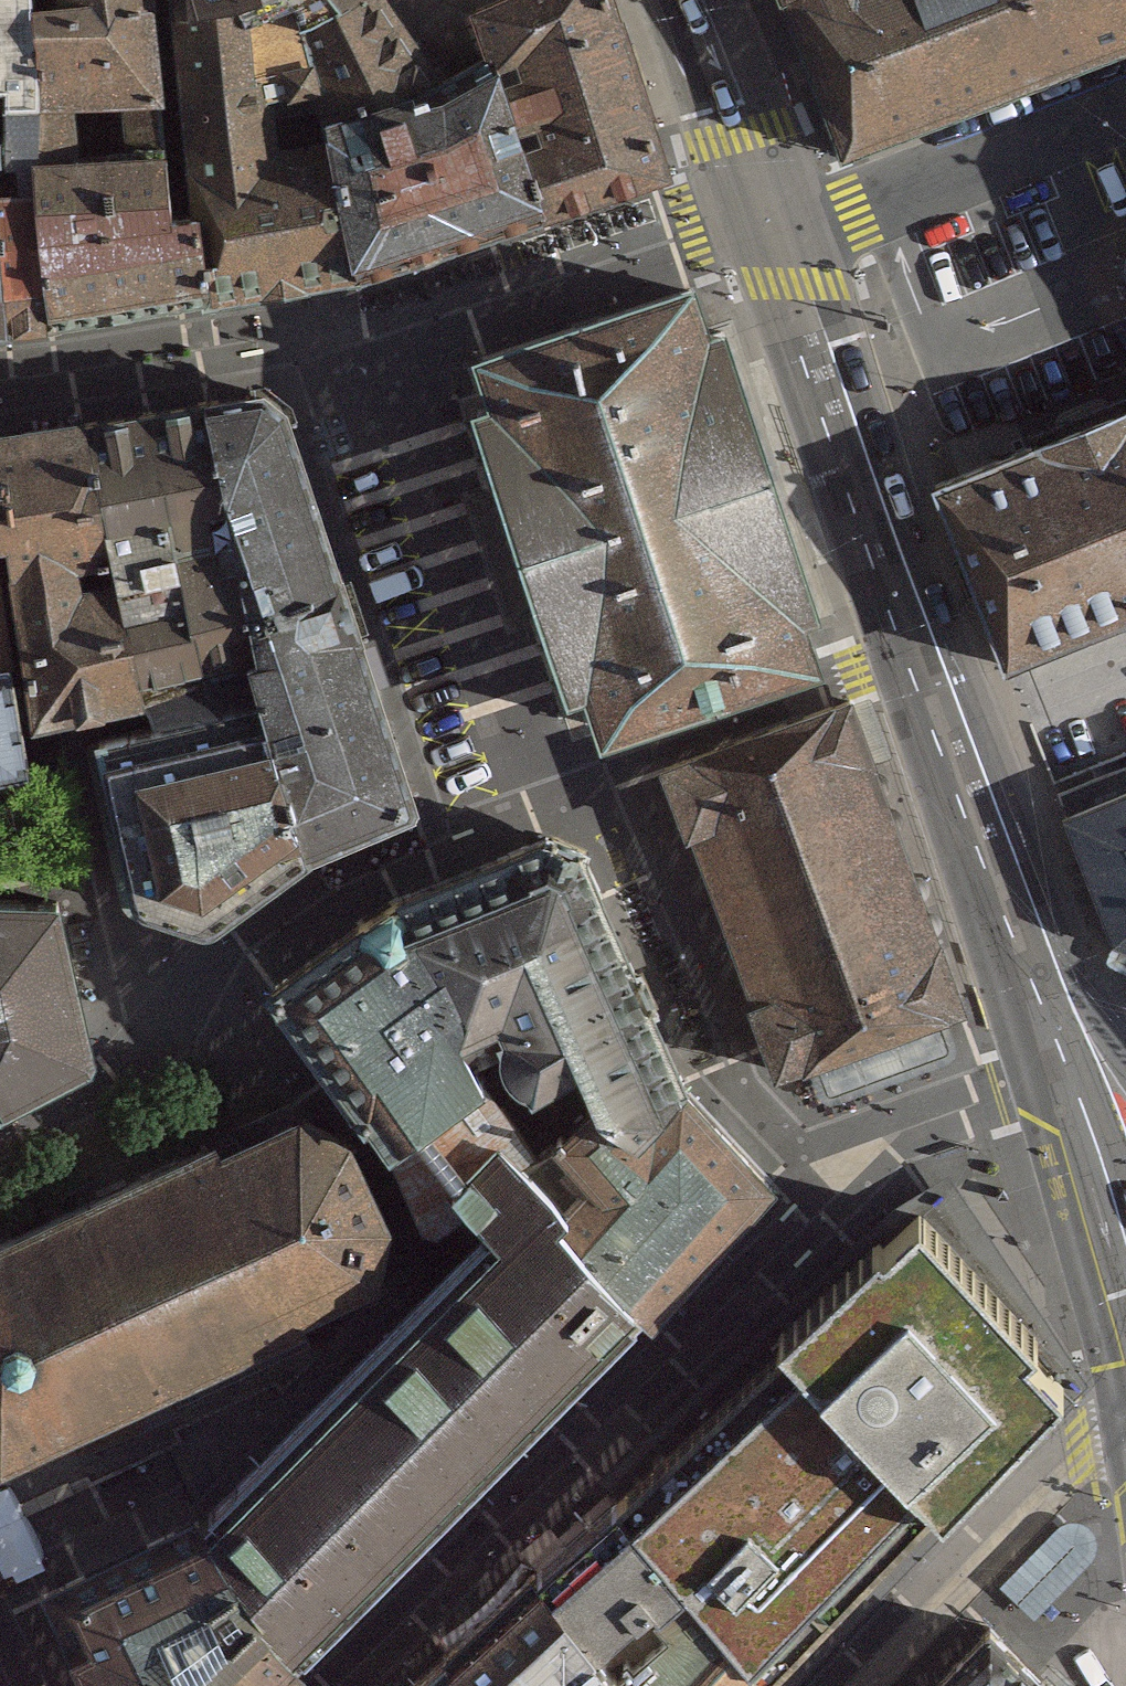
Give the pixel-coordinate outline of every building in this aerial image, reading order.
[(16,108),(20,0),(0,0),(0,108),(16,108)] [(175,0),(86,0),(88,12),(64,13),(76,117),(193,114),(175,0)] [(206,29),(303,14),(335,0),(202,0),(206,29)] [(303,14),(345,142),(461,103),(396,0),(335,0),(303,14)] [(613,0),(499,0),(474,10),(495,78),(542,213),(666,173),(613,0)] [(839,137),(840,135),(1125,22),(1125,0),(777,0),(839,137)] [(254,314),(386,252),(345,142),(303,14),(206,29),(226,168),(254,314)] [(461,103),(345,142),(386,252),(542,213),(495,78),(461,103)] [(51,320),(30,196),(16,108),(0,108),(0,324),(51,320)] [(84,165),(198,167),(193,114),(76,117),(84,165)] [(84,165),(66,167),(70,198),(90,340),(254,314),(226,168),(198,167),(84,165)] [(51,320),(90,340),(70,198),(30,196),(51,320)] [(699,288),(491,357),(506,403),(486,410),(580,690),(599,684),(614,730),(823,661),(807,613),(823,608),(730,331),(715,336),(699,288)] [(269,717),(309,844),(417,803),(420,793),(353,590),(289,393),(263,372),(204,388),(253,636),(269,717)] [(253,636),(204,388),(89,407),(142,671),(253,636)] [(142,671),(89,407),(17,424),(46,575),(142,671)] [(935,486),(1006,666),(1125,617),(1125,408),(1089,424),(935,486)] [(17,424),(0,425),(0,584),(46,575),(17,424)] [(0,584),(0,770),(16,768),(30,763),(23,718),(46,575),(0,584)] [(142,671),(46,575),(23,718),(142,671)] [(852,695),(661,761),(795,1101),(971,1040),(852,695)] [(204,920),(309,844),(269,717),(95,753),(131,902),(204,920)] [(1065,816),(1112,940),(1125,945),(1125,792),(1065,816)] [(546,841),(404,896),(545,1150),(598,1090),(637,1121),(687,1072),(587,850),(546,841)] [(4,1097),(96,1057),(62,883),(0,882),(0,1098),(4,1097)] [(357,915),(269,979),(376,1116),(450,1257),(486,1214),(545,1150),(404,896),(357,915)] [(753,1143),(687,1072),(637,1121),(598,1090),(545,1150),(626,1221),(596,1250),(647,1313),(711,1246),(692,1227),(748,1172),(753,1143)] [(0,1243),(0,1460),(76,1426),(86,1445),(307,1341),(294,1314),(372,1277),(384,1225),(346,1141),(296,1116),(288,1104),(226,1133),(233,1146),(218,1154),(213,1144),(0,1243)] [(204,1518),(308,1656),(647,1313),(596,1250),(626,1221),(545,1150),(486,1214),(492,1232),(322,1393),(204,1518)] [(916,1201),(778,1324),(802,1352),(933,1499),(942,1509),(1069,1377),(916,1201)] [(632,1509),(767,1668),(828,1604),(933,1499),(802,1352),(697,1457),(632,1509)] [(621,1685),(769,1685),(775,1679),(767,1668),(632,1509),(617,1492),(537,1558),(621,1685)] [(308,1656),(204,1518),(61,1584),(104,1685),(280,1685),(308,1656)] [(471,1685),(621,1685),(537,1558),(444,1650),(471,1685)] [(922,1685),(1059,1685),(990,1619),(922,1685)] [(444,1650),(406,1685),(471,1685),(444,1650)]
